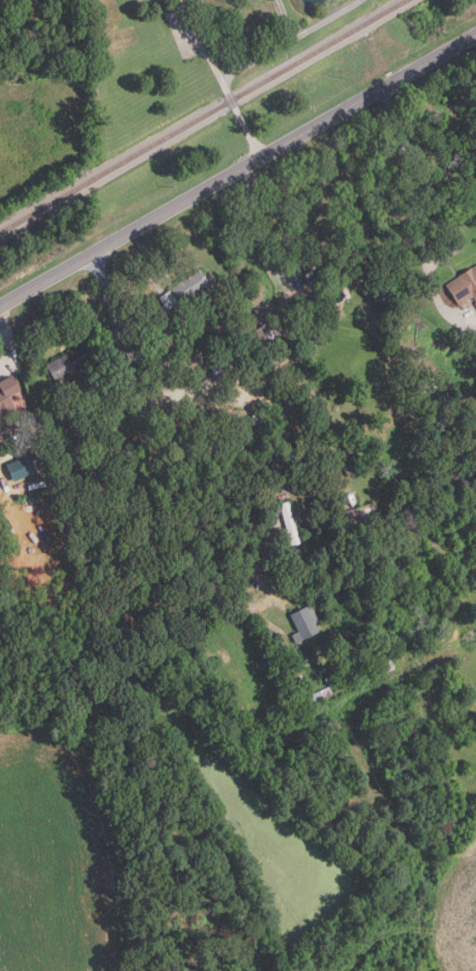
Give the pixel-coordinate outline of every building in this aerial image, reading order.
[(208,2),(214,14),(204,20),(197,8),(208,2)] [(309,285),(305,279),(307,277),(305,274),(311,270),(314,275),(338,259),(345,270),(332,279),(328,273),(309,285)] [(448,283),(475,264),(475,297),(474,294),(466,299),(467,300),(462,303),(448,283)] [(169,309),(161,298),(173,290),(172,289),(178,285),(177,283),(185,278),(184,276),(189,273),(192,276),(198,272),(197,270),(200,268),(202,270),(203,269),(208,277),(211,274),(215,279),(185,300),(187,302),(182,306),(179,302),(169,309)] [(263,343),(256,329),(263,325),(263,324),(266,322),(268,324),(278,318),(284,329),(281,331),(289,346),(278,352),(271,338),(263,343)] [(56,382),(46,365),(90,341),(100,357),(56,382)] [(16,411),(0,420),(0,383),(14,375),(22,390),(11,396),(15,403),(12,404),(16,411)] [(443,412),(427,408),(430,395),(446,399),(443,412)] [(217,422),(207,423),(205,413),(216,412),(217,422)] [(292,545),(281,504),(291,501),(302,543),(292,545)] [(377,509),(346,520),(344,512),(374,502),(377,509)] [(475,514),(475,516),(475,522),(454,531),(451,524),(475,514)] [(458,597),(444,568),(450,565),(464,594),(458,597)] [(296,643),(292,635),(299,631),(291,614),(312,604),(320,621),(316,624),(320,631),(296,643)] [(300,666),(295,669),(291,661),(297,659),(300,666)] [(431,675),(428,668),(449,659),(452,665),(431,675)] [(293,669),(283,676),(279,671),(290,664),(293,669)] [(339,674),(341,679),(328,684),(326,678),(339,674)] [(308,685),(300,688),(297,680),(305,677),(308,685)] [(313,703),(310,696),(329,687),(332,694),(313,703)] [(399,714),(389,690),(395,687),(406,711),(399,714)] [(445,705),(441,699),(462,689),(466,695),(445,705)] [(459,731),(475,723),(475,730),(463,737),(459,731)]
